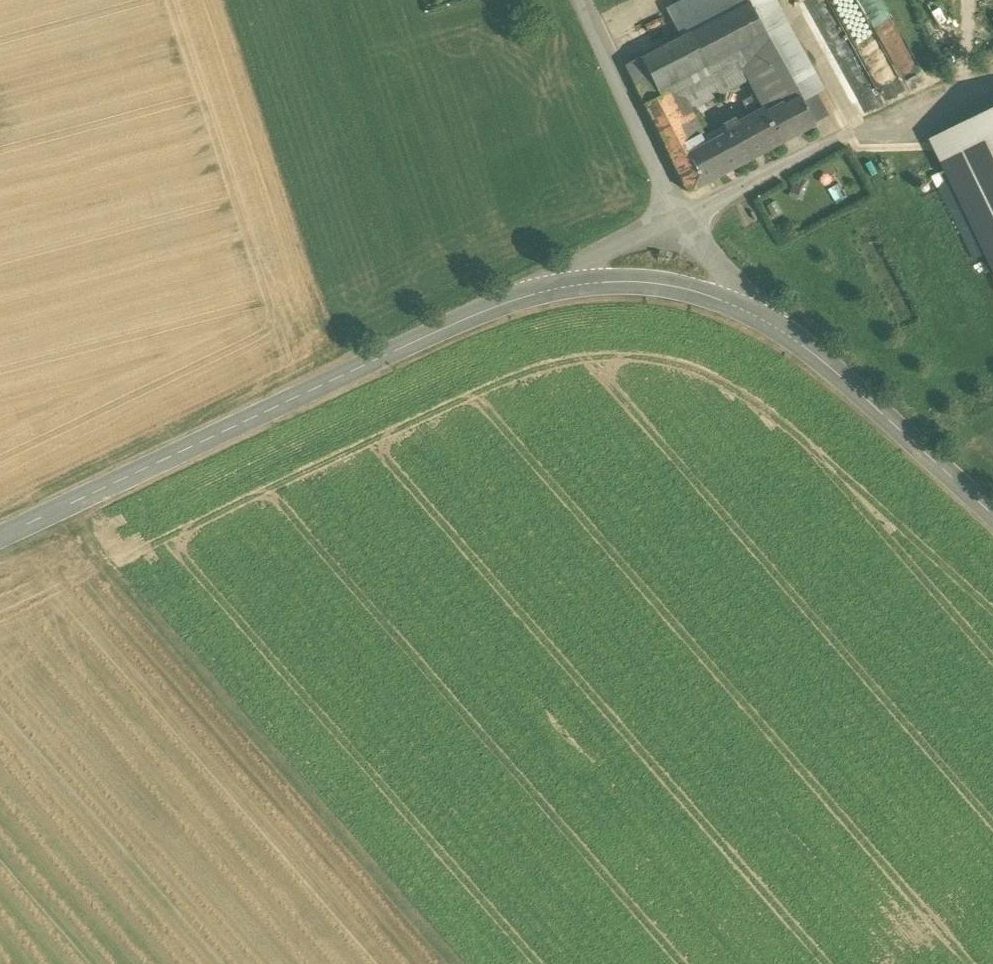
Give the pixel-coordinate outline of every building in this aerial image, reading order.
[(667,11),(682,38),(689,35),(733,12),(748,4),(747,0),(688,0),(667,11)] [(775,0),(747,0),(748,4),(749,3),(766,35),(801,98),(802,98),(800,99),(802,103),(825,90),(775,0)] [(766,35),(749,3),(748,4),(733,12),(750,44),(766,35)] [(813,6),(806,9),(861,116),(882,105),(843,29),(827,38),(821,26),(823,25),(813,6)] [(733,12),(689,35),(707,69),(711,67),(748,45),(750,44),(733,12)] [(879,29),(880,93),(900,93),(899,71),(908,71),(908,29),(879,29)] [(682,38),(641,59),(658,92),(699,72),(707,69),(689,35),(682,38)] [(801,98),(766,35),(750,44),(748,45),(763,73),(781,105),(782,107),(800,99),(802,98),(801,98)] [(748,45),(711,67),(707,69),(699,72),(658,92),(661,97),(665,94),(688,141),(693,154),(707,147),(698,128),(702,126),(694,109),(763,73),(748,45)] [(641,59),(627,67),(645,104),(661,97),(658,92),(641,59)] [(688,141),(665,94),(661,97),(645,104),(688,192),(707,182),(693,154),(688,141)] [(800,99),(782,107),(797,134),(815,125),(802,103),(800,99)] [(781,105),(766,112),(782,142),(797,134),(782,107),(781,105)] [(707,147),(693,154),(707,182),(782,142),(766,112),(765,110),(738,125),(736,120),(724,126),(729,135),(707,147)] [(942,137),(992,242),(992,112),(942,137)] [(923,180),(924,178),(923,176),(922,174),(920,173),(919,173),(917,173),(915,174),(914,176),(914,178),(914,180),(915,181),(917,182),(919,183),(921,182),(922,181),(923,180)] [(929,191),(929,189),(928,187),(927,185),(926,184),(924,184),(922,184),(920,185),(919,187),(919,189),(919,191),(920,192),(922,193),(924,194),(926,193),(927,192),(929,191)]
